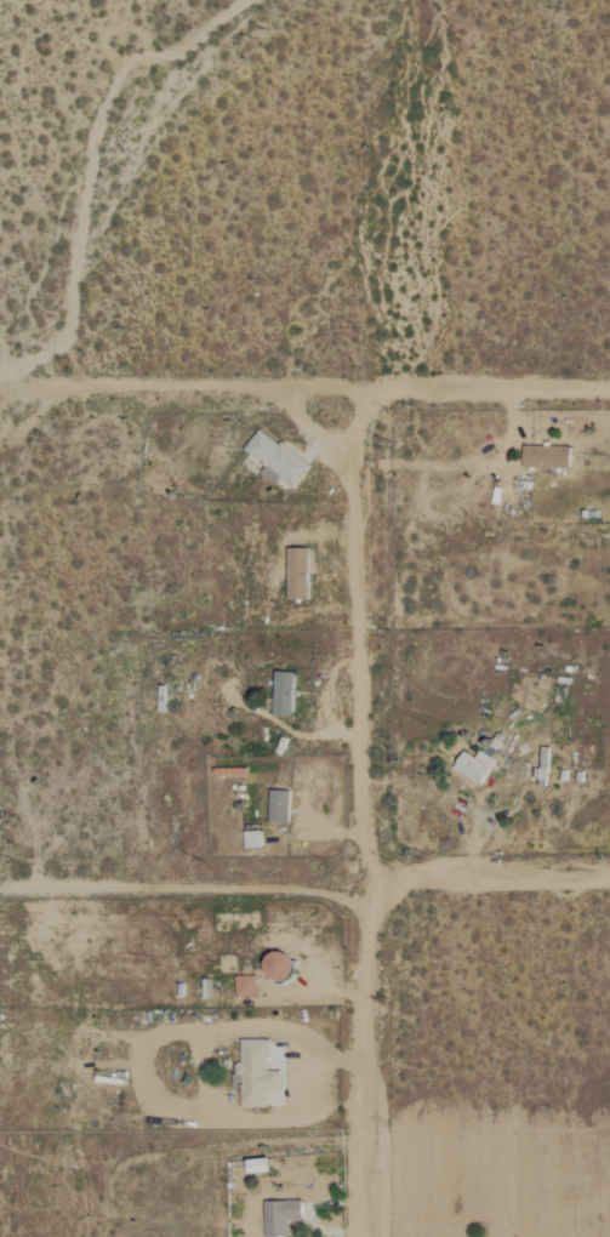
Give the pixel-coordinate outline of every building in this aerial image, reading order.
[(315,466),(264,428),(248,450),(270,466),(265,472),(280,484),(284,479),(298,489),(315,466)] [(574,447),(527,445),(527,467),(573,468),(574,447)] [(292,548),(291,599),(312,600),(313,548),(292,548)] [(299,673),(279,672),(277,716),(297,716),(299,673)] [(467,752),(457,769),(484,785),(499,760),(483,751),(478,758),(467,752)] [(294,791),(274,790),(273,822),(293,823),(294,791)] [(248,848),(265,848),(265,831),(248,832),(248,848)] [(239,976),(240,997),(260,997),(260,976),(239,976)] [(286,1091),(286,1041),(244,1041),(244,1064),(236,1064),(236,1088),(244,1088),(244,1107),(272,1107),(272,1091),(286,1091)] [(306,1220),(305,1201),(267,1202),(268,1236),(292,1236),(291,1221),(306,1220)]
